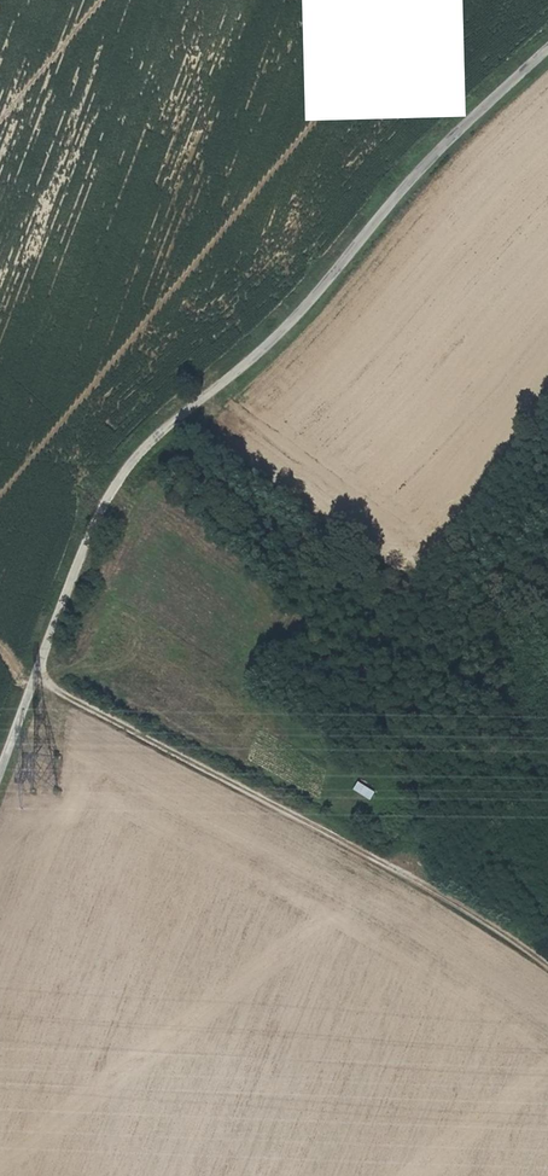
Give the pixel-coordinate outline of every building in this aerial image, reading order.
[(372,804),(378,794),(361,783),(354,794),(372,804)]
